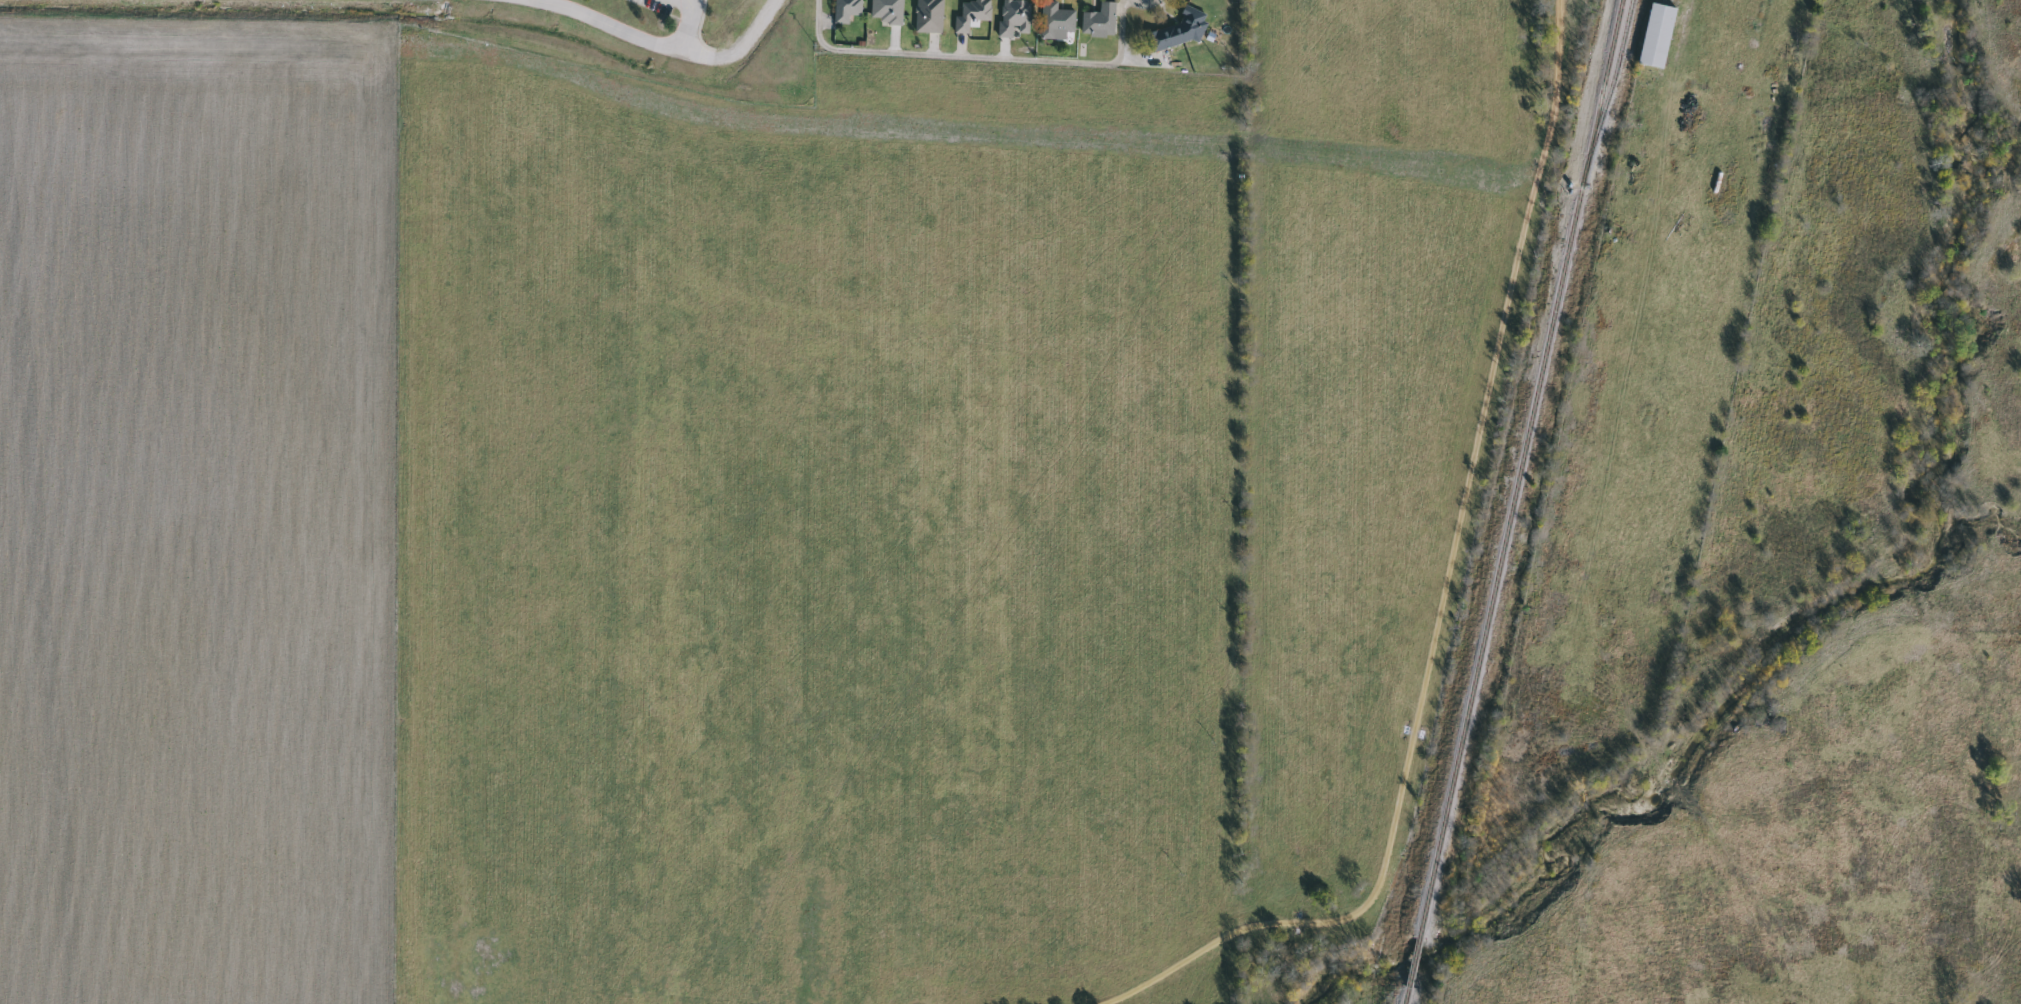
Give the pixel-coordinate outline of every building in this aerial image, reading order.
[(832,23),(833,0),(860,0),(859,16),(848,15),(847,24),(832,23)] [(870,18),(870,0),(901,0),(901,24),(879,24),(879,18),(870,18)] [(914,32),(914,0),(941,0),(940,32),(914,32)] [(972,3),(973,0),(989,0),(988,21),(977,20),(977,26),(967,25),(967,34),(952,33),(953,17),(960,17),(961,2),(972,3)] [(998,37),(998,0),(1029,0),(1029,33),(1013,33),(1013,37),(998,37)] [(1056,1),(1056,10),(1073,10),(1073,33),(1065,33),(1065,39),(1039,39),(1040,1),(1056,1)] [(1113,2),(1112,37),(1080,36),(1081,12),(1098,12),(1098,1),(1113,2)] [(1673,7),(1661,69),(1636,64),(1648,2),(1673,7)] [(1204,38),(1151,51),(1146,32),(1182,24),(1179,13),(1197,9),(1204,38)]
